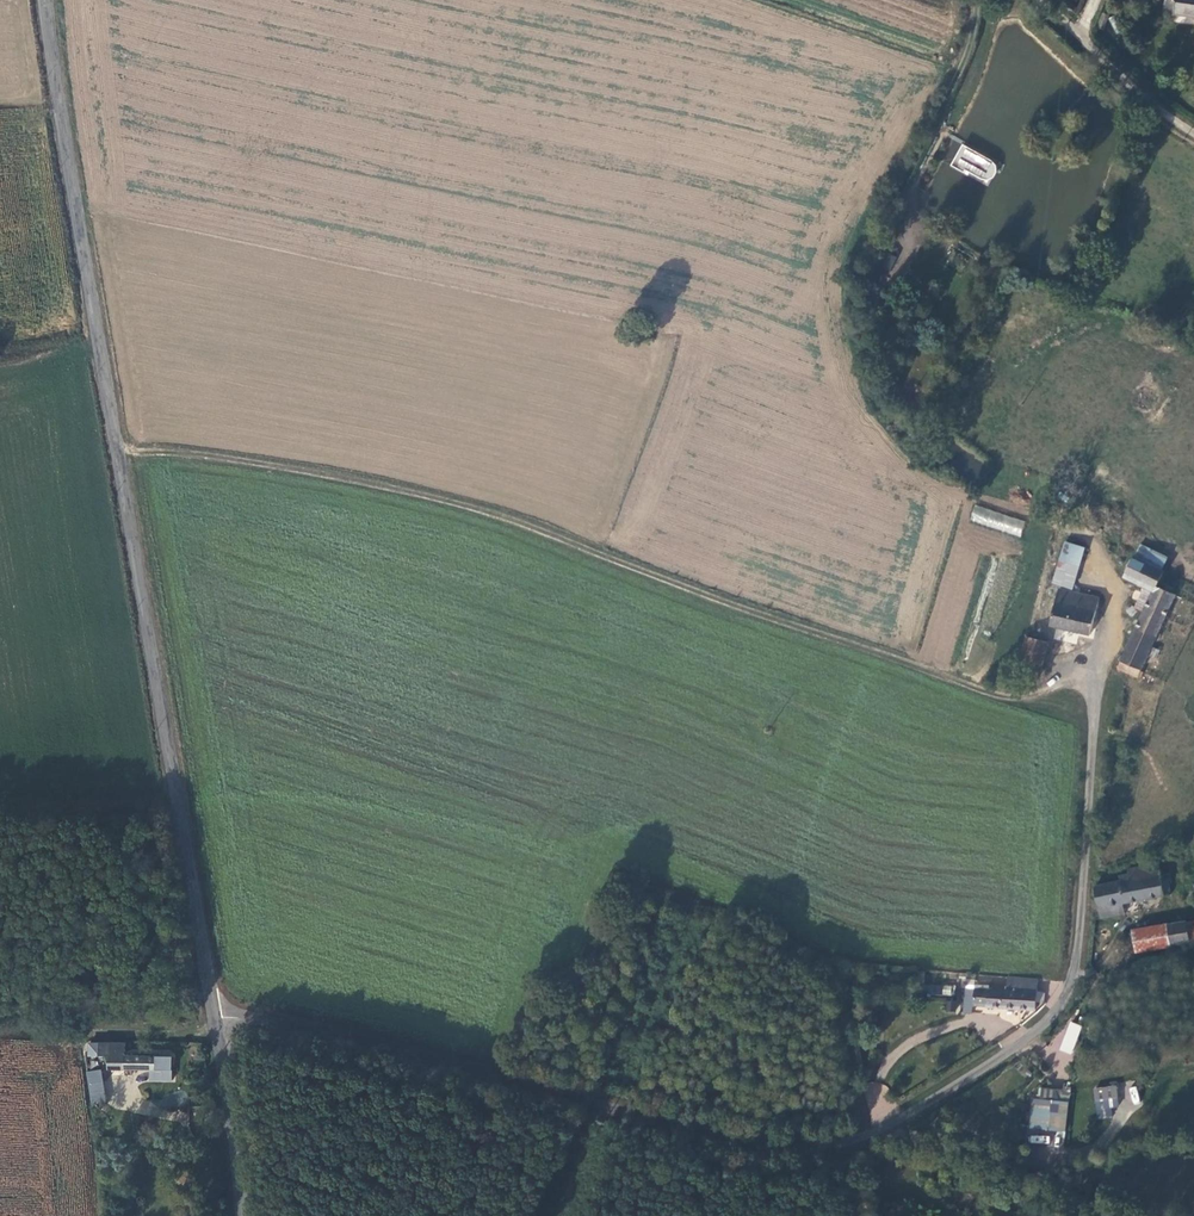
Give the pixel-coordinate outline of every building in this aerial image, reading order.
[(1174,15),(1193,17),(1193,0),(1177,0),(1174,15)] [(898,256),(885,250),(878,265),(892,271),(898,256)] [(1020,537),(1025,521),(975,504),(970,520),(1020,537)] [(1074,546),(1055,541),(1044,583),(1063,588),(1074,546)] [(1111,667),(1131,675),(1169,593),(1151,583),(1157,570),(1137,560),(1127,555),(1118,572),(1138,584),(1148,587),(1134,619),(1111,667)] [(1125,615),(1134,619),(1148,587),(1138,584),(1125,615)] [(1091,596),(1059,590),(1050,589),(1044,624),(1046,624),(1084,631),(1091,596)] [(1042,642),(1040,642),(1026,638),(1021,636),(1011,669),(1020,672),(1032,675),(1042,642)] [(1112,881),(1101,884),(1087,887),(1090,905),(1112,902),(1162,892),(1160,883),(1163,881),(1162,873),(1152,874),(1150,864),(1120,868),(1121,875),(1111,876),(1112,881)] [(1114,916),(1112,902),(1090,905),(1094,919),(1114,916)] [(1180,923),(1181,943),(1193,941),(1193,921),(1180,923)] [(1160,926),(1162,947),(1181,943),(1180,923),(1160,926)] [(1127,931),(1129,953),(1162,947),(1160,926),(1127,931)] [(976,975),(960,974),(959,977),(966,978),(963,1014),(972,1015),(974,1005),(975,988),(976,975)] [(1038,990),(1039,979),(1007,977),(1007,988),(1019,989),(1038,990)] [(952,996),(952,986),(930,985),(930,994),(952,996)] [(974,1005),(995,1007),(995,989),(975,988),(974,1005)] [(995,1007),(1017,1008),(1019,989),(1007,988),(995,989),(995,1007)] [(1037,1010),(1038,1001),(1044,1002),(1046,992),(1038,990),(1019,989),(1017,1008),(1027,1009),(1037,1010)] [(958,1001),(948,1000),(948,1010),(957,1011),(958,1001)] [(1069,1021),(1059,1050),(1071,1054),(1082,1026),(1069,1021)] [(119,1054),(119,1042),(83,1042),(83,1055),(103,1055),(104,1067),(145,1067),(145,1077),(168,1077),(168,1054),(119,1054)] [(88,1076),(90,1095),(99,1094),(97,1077),(88,1076)] [(1116,1085),(1093,1088),(1097,1118),(1113,1117),(1111,1107),(1118,1106),(1116,1085)] [(1135,1086),(1128,1088),(1133,1104),(1140,1102),(1135,1086)] [(1072,1090),(1041,1088),(1039,1087),(1038,1099),(1052,1100),(1049,1130),(1068,1131),(1072,1090)] [(1038,1099),(1034,1099),(1031,1128),(1049,1130),(1052,1100),(1038,1099)]
